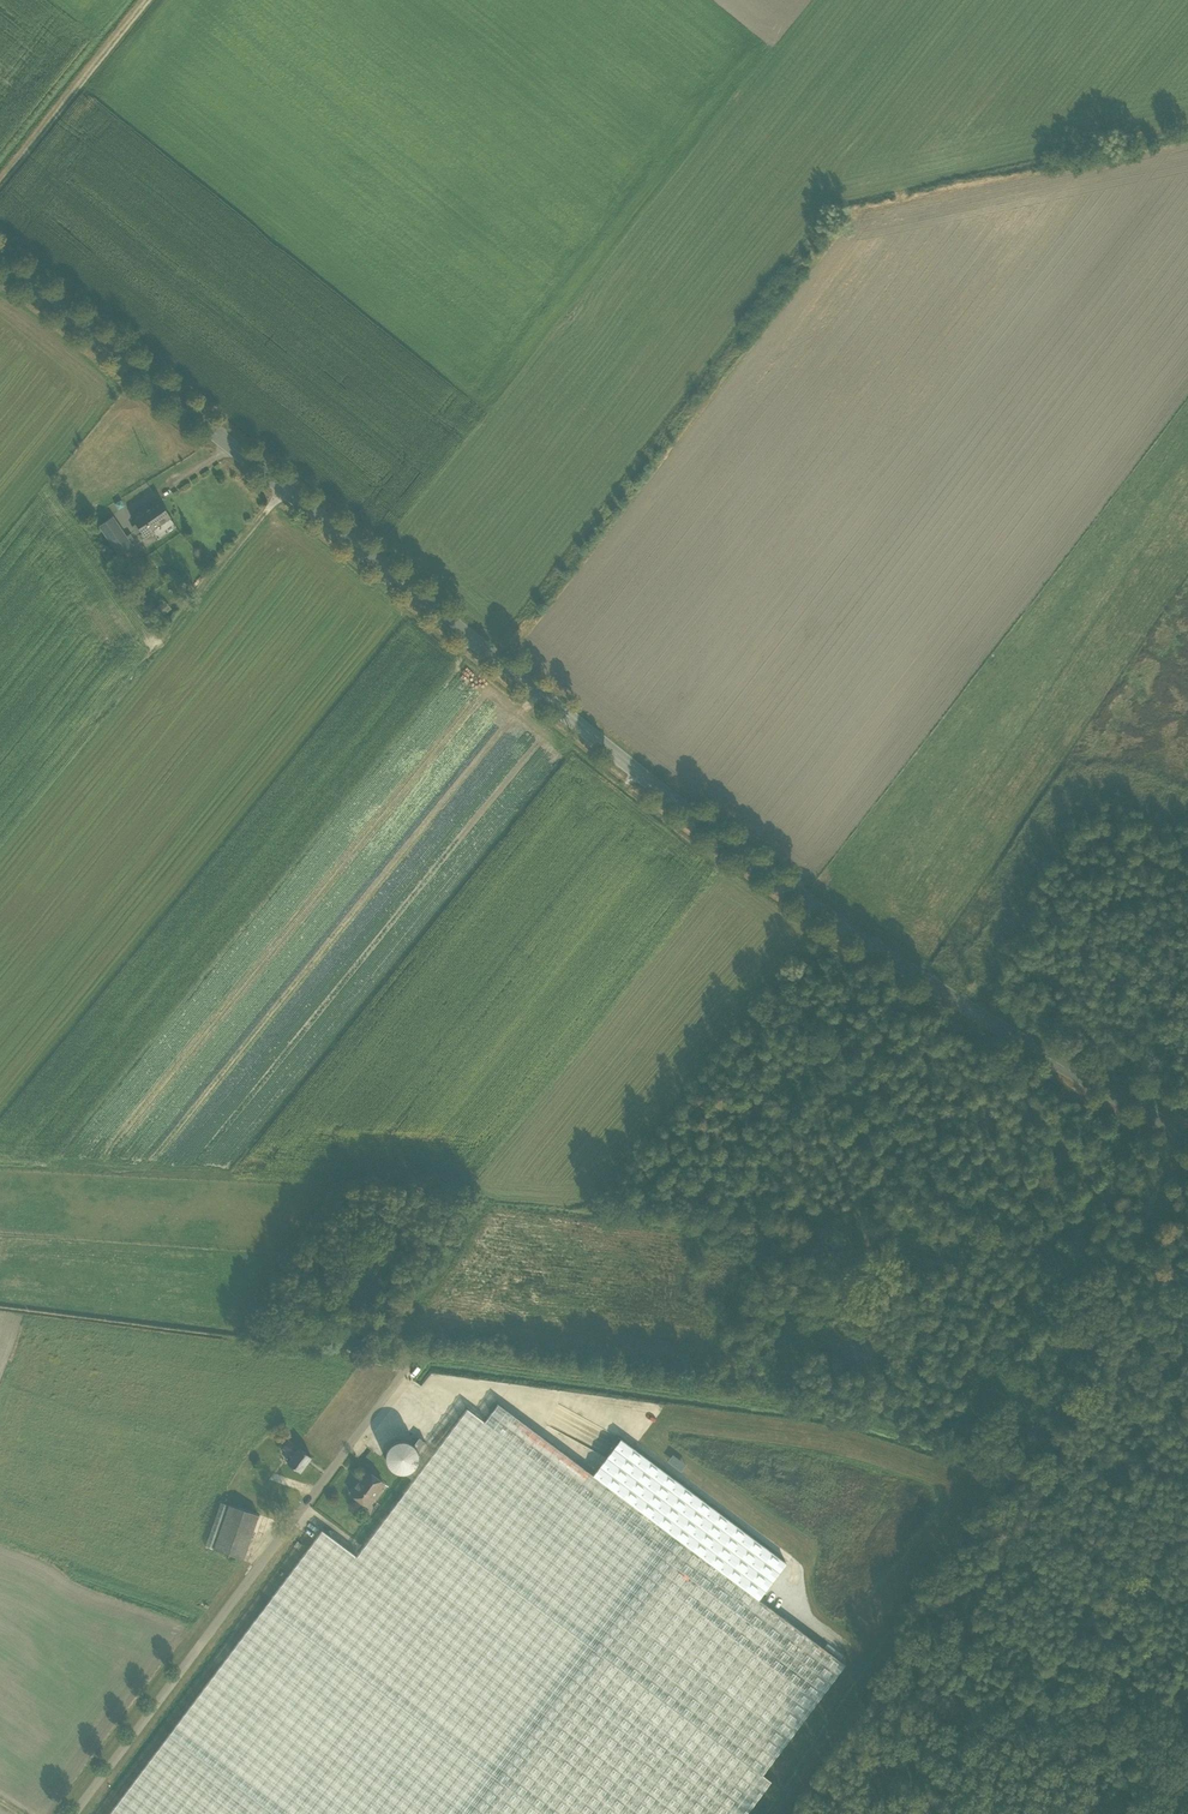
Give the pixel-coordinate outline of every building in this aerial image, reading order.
[(136,523),(140,530),(145,537),(153,532),(157,539),(175,527),(159,501),(146,510),(144,507),(131,515),(136,523)] [(113,518),(100,526),(113,546),(126,538),(113,518)] [(140,530),(136,523),(132,525),(136,533),(140,530)] [(126,538),(113,546),(120,556),(133,547),(126,538)] [(339,1297),(314,1282),(310,1289),(335,1304),(339,1297)] [(171,1731),(109,1813),(745,1813),(770,1780),(762,1775),(844,1663),(758,1599),(786,1562),(620,1439),(593,1475),(498,1403),(484,1421),(467,1408),(363,1545),(355,1555),(321,1530),(315,1539),(171,1731)] [(419,1437),(413,1444),(416,1448),(418,1453),(426,1443),(419,1437)] [(312,1456),(299,1446),(299,1447),(288,1439),(282,1447),(293,1455),(288,1462),(300,1471),(312,1456)] [(363,1476),(351,1492),(367,1505),(384,1482),(370,1472),(366,1478),(363,1476)] [(229,1504),(213,1548),(243,1558),(258,1515),(229,1504)]
